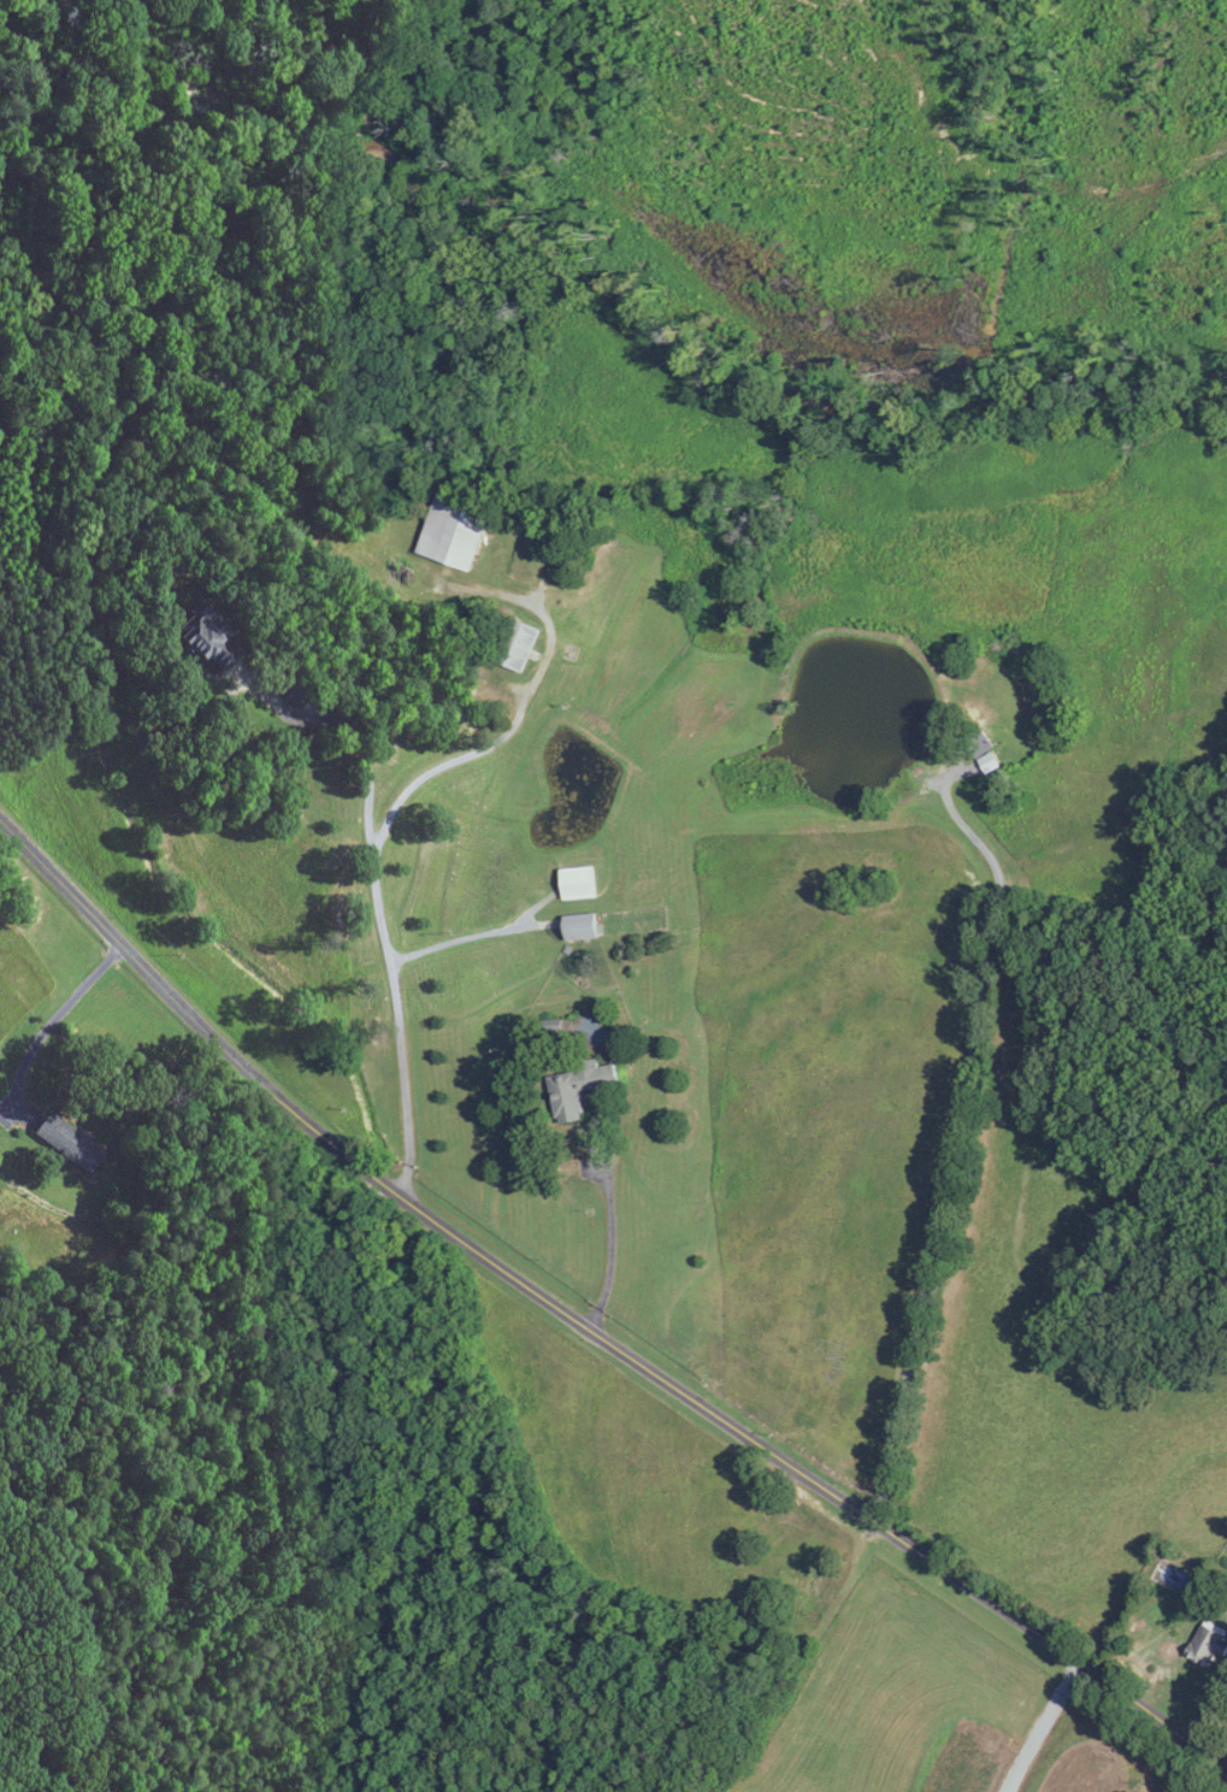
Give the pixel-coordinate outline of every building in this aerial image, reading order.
[(494,504),(439,489),(420,558),(474,573),(494,504)] [(223,675),(238,656),(223,644),(232,632),(213,617),(215,614),(203,605),(177,638),(223,675)] [(524,675),(541,631),(511,619),(494,663),(524,675)] [(287,685),(289,702),(297,700),(297,702),(306,701),(303,682),(287,685)] [(979,761),(996,748),(978,725),(961,739),(979,761)] [(562,871),(563,901),(597,899),(595,868),(562,871)] [(599,940),(598,914),(565,916),(566,941),(599,940)] [(621,1085),(617,1064),(600,1067),(599,1061),(549,1070),(559,1123),(584,1119),(580,1092),(621,1085)] [(90,1174),(107,1150),(51,1111),(34,1134),(90,1174)] [(1214,1661),(1213,1655),(1226,1653),(1226,1641),(1224,1624),(1192,1629),(1198,1664),(1214,1661)]
